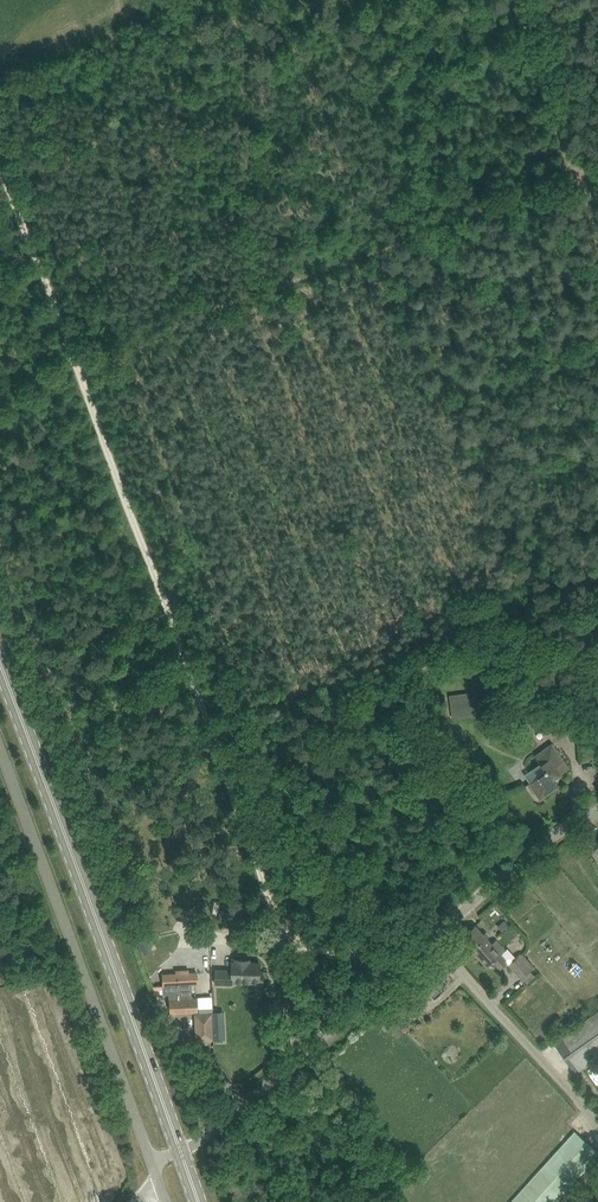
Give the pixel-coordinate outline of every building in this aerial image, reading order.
[(477,696),(450,700),(452,713),(479,709),(477,696)] [(556,709),(542,719),(546,724),(547,726),(544,728),(548,735),(551,732),(557,741),(572,731),(562,718),(560,714),(556,709)] [(540,763),(529,771),(534,779),(529,782),(529,783),(540,799),(558,787),(553,779),(561,774),(561,773),(568,768),(563,760),(551,743),(534,754),(540,763)] [(490,856),(494,860),(501,855),(497,850),(490,856)] [(509,925),(505,920),(498,926),(503,931),(509,925)] [(472,949),(486,937),(475,925),(461,937),(472,949)] [(136,934),(139,942),(143,954),(147,952),(152,951),(145,931),(136,934)] [(496,940),(492,944),(486,937),(472,949),(487,966),(493,961),(499,969),(507,962),(500,955),(505,950),(496,940)] [(521,979),(522,978),(530,970),(534,967),(522,953),(509,964),(521,979)] [(216,969),(215,984),(232,984),(232,982),(249,982),(249,985),(263,985),(263,971),(259,971),(260,962),(245,962),(245,959),(235,959),(235,962),(232,961),(231,970),(216,969)] [(164,974),(164,986),(165,993),(171,993),(171,1000),(170,1000),(171,1011),(197,1009),(196,998),(192,998),(191,984),(197,984),(196,972),(189,973),(189,971),(190,970),(181,970),(181,973),(164,974)] [(530,970),(522,978),(527,983),(535,976),(530,970)] [(431,993),(435,998),(442,992),(437,987),(441,983),(431,972),(416,985),(427,996),(431,993)] [(154,985),(154,993),(162,992),(161,985),(154,985)] [(307,1012),(308,1001),(299,1000),(297,1011),(307,1012)] [(564,1035),(554,1042),(576,1073),(597,1058),(597,1012),(564,1035)] [(213,1039),(213,1038),(212,1019),(212,1013),(197,1014),(198,1040),(213,1039)] [(219,1019),(212,1019),(213,1038),(221,1038),(219,1019)] [(511,1201),(556,1201),(597,1156),(597,1151),(576,1131),(511,1201)]
